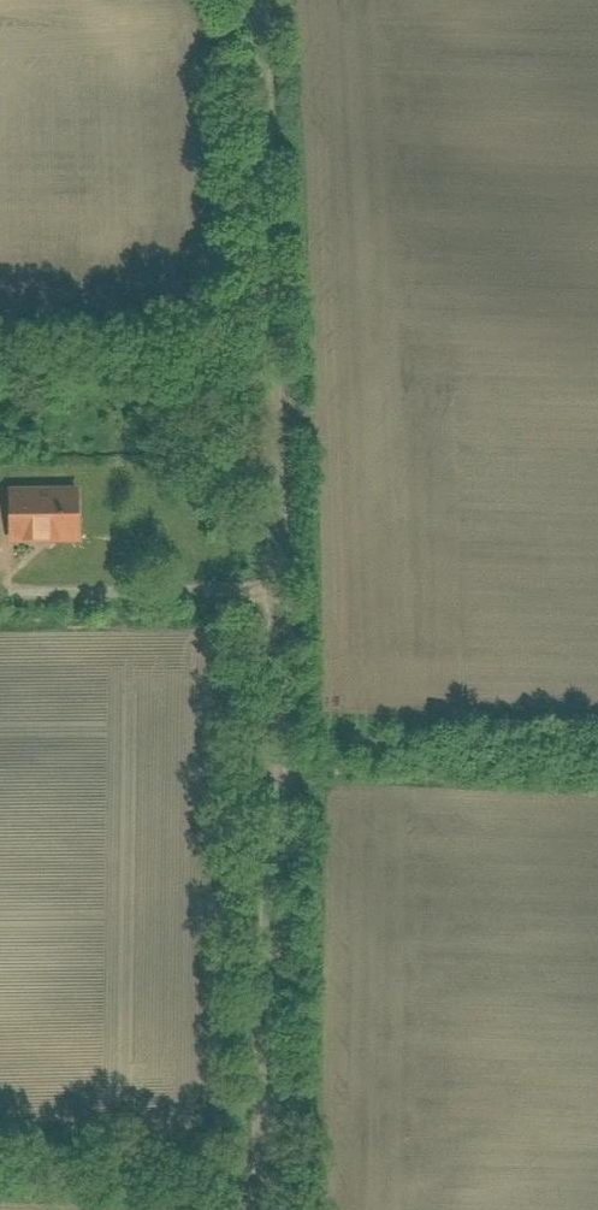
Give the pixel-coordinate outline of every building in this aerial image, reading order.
[(82,484),(9,486),(10,546),(84,544),(82,484)]
